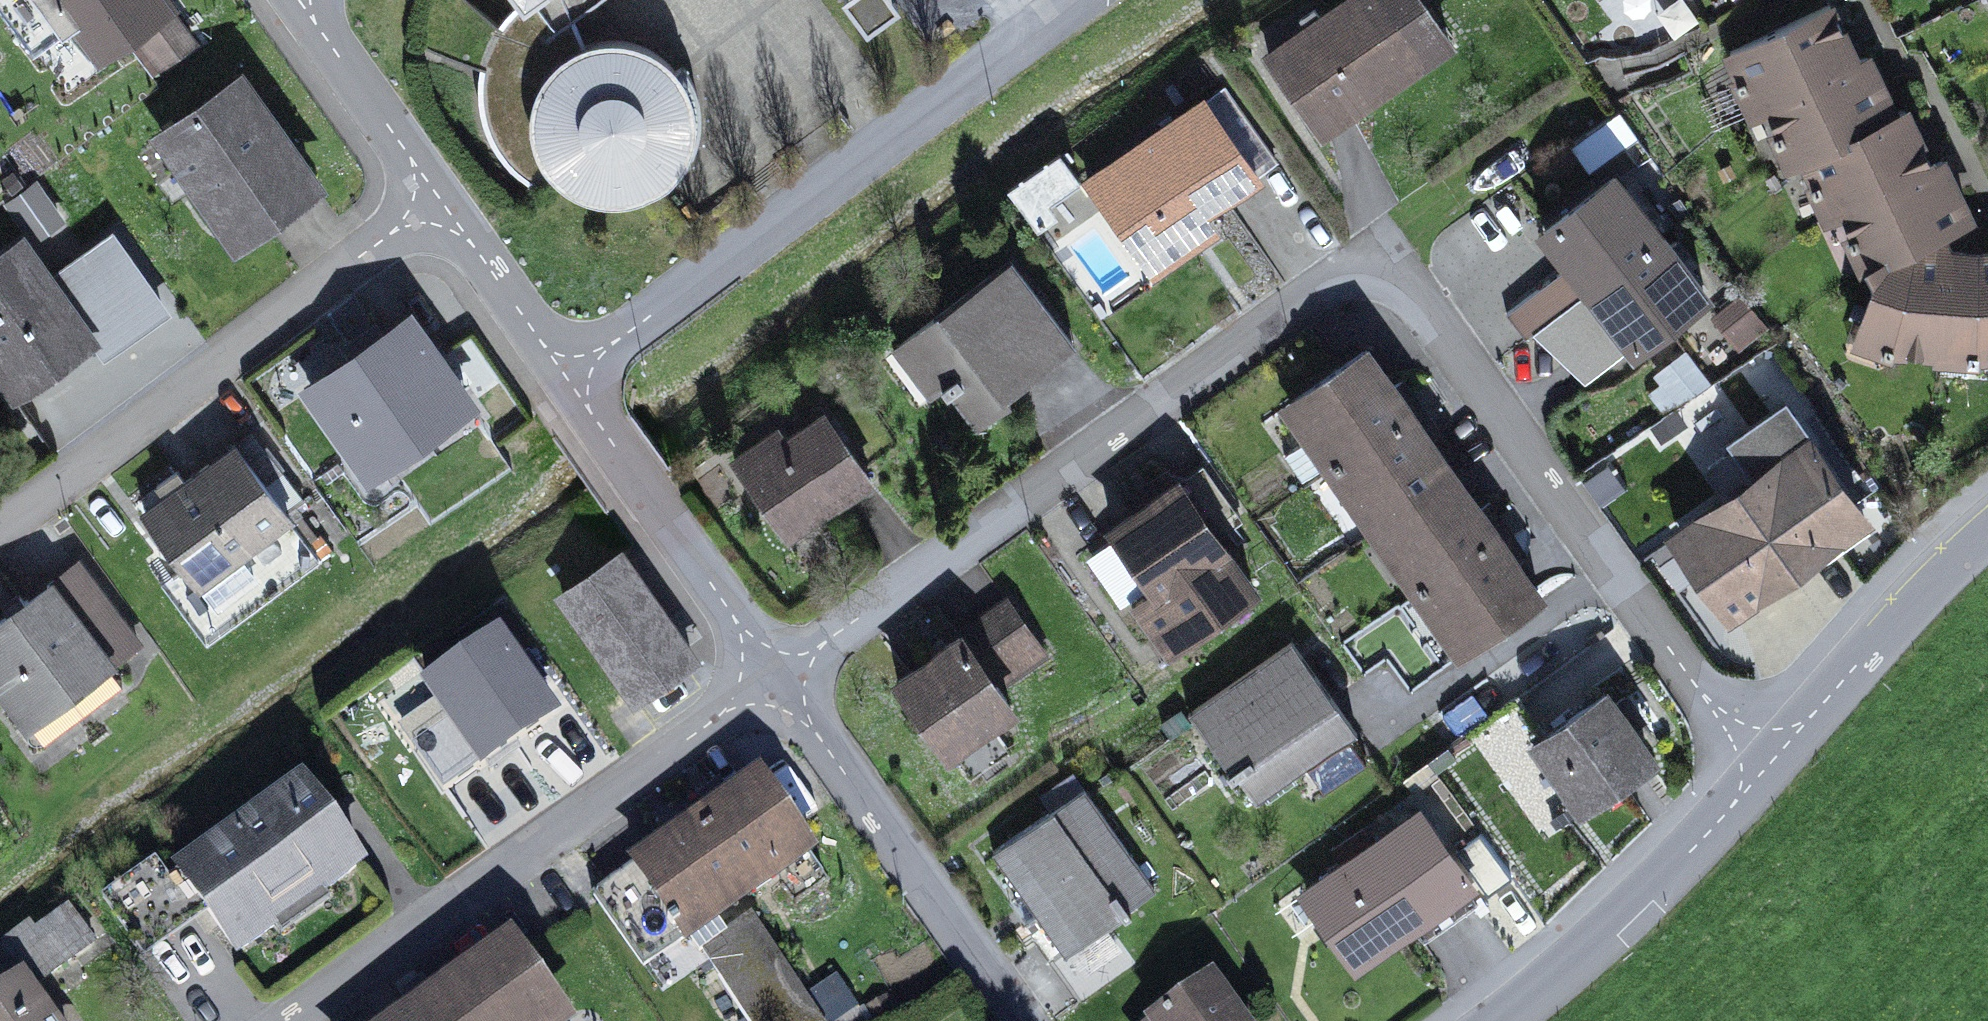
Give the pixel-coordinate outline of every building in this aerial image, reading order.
[(172,3),(169,0),(0,0),(0,5),(23,37),(65,6),(75,20),(100,55),(172,3)] [(532,181),(551,167),(572,186),(595,195),(628,196),(658,183),(664,191),(686,168),(698,139),(700,120),(693,83),(683,67),(676,72),(643,47),(618,41),(583,46),(571,19),(563,0),(519,0),(523,4),(505,23),(492,45),(484,69),(482,85),(483,101),(491,132),(507,160),(532,181)] [(571,19),(597,0),(563,0),(571,19)] [(898,6),(894,0),(845,0),(866,29),(898,6)] [(1322,132),(1450,42),(1420,0),(1350,0),(1322,19),(1307,30),(1269,57),(1322,132)] [(1757,81),(1768,104),(1857,62),(1829,5),(1730,52),(1742,77),(1736,80),(1740,89),(1757,81)] [(23,37),(33,51),(75,20),(65,6),(23,37)] [(1307,30),(1322,19),(1315,9),(1300,19),(1307,30)] [(144,38),(163,64),(193,42),(174,16),(144,38)] [(517,192),(532,181),(507,160),(491,132),(483,101),(482,85),(484,69),(419,47),(415,58),(471,77),(472,104),(477,130),(486,151),(499,173),(517,192)] [(1794,133),(1805,156),(1894,114),(1867,57),(1857,62),(1768,104),(1780,129),(1773,132),(1778,141),(1794,133)] [(210,202),(234,235),(311,180),(240,80),(162,134),(210,202)] [(1751,112),(1768,104),(1757,81),(1740,89),(1751,112)] [(1153,273),(1206,237),(1194,221),(1277,163),(1225,88),(1090,182),(1153,273)] [(1831,185),(1842,208),(1932,166),(1904,109),(1894,114),(1805,156),(1817,181),(1811,184),(1815,193),(1831,185)] [(1571,148),(1589,173),(1638,138),(1621,114),(1571,148)] [(1789,164),(1805,156),(1794,133),(1778,141),(1789,164)] [(1049,204),(1081,182),(1061,153),(1008,191),(1038,233),(1059,218),(1049,204)] [(1880,261),(1939,233),(1969,219),(1942,161),(1932,166),(1842,208),(1854,233),(1848,236),(1852,245),(1869,237),(1880,260),(1880,261)] [(1514,308),(1533,333),(1590,290),(1660,236),(1614,175),(1544,229),(1571,264),(1514,308)] [(311,180),(234,235),(210,202),(200,209),(233,255),(321,193),(311,180)] [(1826,216),(1842,208),(1831,185),(1815,193),(1826,216)] [(10,205),(32,236),(59,217),(37,186),(10,205)] [(1894,346),(1940,350),(1941,338),(1947,251),(1939,233),(1880,261),(1880,260),(1869,265),(1876,280),(1861,323),(1888,332),(1882,349),(1891,353),(1894,346)] [(1635,349),(1706,295),(1660,236),(1590,290),(1635,349)] [(1869,265),(1880,260),(1869,237),(1852,245),(1863,268),(1869,265)] [(54,284),(23,241),(0,258),(0,375),(13,393),(90,339),(99,351),(162,306),(115,241),(54,284)] [(1987,352),(1987,251),(1947,251),(1941,338),(1969,341),(1968,359),(1978,360),(1978,353),(1987,352)] [(1009,403),(1004,397),(1072,345),(1008,262),(907,340),(908,342),(943,387),(975,429),(1009,403)] [(1739,298),(1717,315),(1740,343),(1761,326),(1739,298)] [(312,392),(366,469),(466,400),(411,323),(385,341),(375,326),(350,344),(360,358),(312,392)] [(1855,340),(1882,349),(1888,332),(1861,323),(1855,340)] [(1939,356),(1968,359),(1969,341),(1941,338),(1940,350),(1939,356)] [(929,398),(943,387),(908,342),(894,353),(929,398)] [(1324,466),(1332,460),(1335,465),(1411,411),(1394,386),(1366,347),(1293,398),(1294,400),(1318,432),(1307,440),(1285,455),(1303,480),(1324,466)] [(1661,418),(1706,386),(1693,368),(1648,399),(1661,418)] [(1427,433),(1436,426),(1403,379),(1394,386),(1411,411),(1427,433)] [(1307,440),(1318,432),(1294,400),(1284,407),(1307,440)] [(1729,498),(1677,536),(1730,610),(1862,516),(1811,446),(1815,443),(1790,409),(1707,468),(1729,498)] [(1338,469),(1341,466),(1381,523),(1454,472),(1427,433),(1411,411),(1335,465),(1338,469)] [(734,462),(787,537),(869,480),(824,417),(790,440),(782,428),(734,462)] [(162,585),(207,645),(321,560),(287,514),(267,489),(284,476),(251,433),(186,482),(179,471),(164,482),(172,493),(145,513),(186,567),(162,585)] [(1418,583),(1421,580),(1381,523),(1341,466),(1338,469),(1335,465),(1332,460),(1324,466),(1458,654),(1468,647),(1426,589),(1424,591),(1421,587),(1418,583)] [(1125,602),(1152,583),(1159,593),(1224,547),(1216,536),(1240,519),(1203,466),(1179,484),(1167,470),(1127,498),(1136,511),(1113,528),(1118,536),(1092,555),(1118,601),(1125,602)] [(1418,583),(1421,587),(1497,532),(1486,516),(1454,472),(1381,523),(1421,580),(1418,583)] [(287,514),(303,502),(284,476),(267,489),(287,514)] [(1516,558),(1525,552),(1495,510),(1486,516),(1497,532),(1516,558)] [(1469,648),(1543,596),(1516,558),(1497,532),(1421,587),(1424,591),(1426,589),(1468,647),(1469,648)] [(1224,547),(1159,593),(1139,607),(1168,649),(1253,589),(1224,547)] [(634,698),(692,658),(620,554),(562,594),(634,698)] [(109,664),(138,642),(78,563),(22,604),(17,598),(3,609),(7,616),(0,621),(0,688),(27,725),(30,723),(40,736),(48,737),(122,681),(109,664)] [(960,637),(994,685),(1042,651),(1008,603),(960,637)] [(948,752),(1011,708),(994,685),(960,637),(898,681),(948,752)] [(431,686),(482,760),(549,714),(531,688),(548,677),(530,653),(514,664),(498,640),(431,686)] [(1348,736),(1354,731),(1290,641),(1188,713),(1229,771),(1226,773),(1231,780),(1236,776),(1255,802),(1300,770),(1348,736)] [(1538,743),(1582,804),(1616,780),(1648,757),(1634,737),(1646,728),(1624,698),(1612,706),(1605,696),(1538,743)] [(1348,736),(1300,770),(1318,795),(1366,761),(1348,736)] [(1616,780),(1625,793),(1657,770),(1648,757),(1616,780)] [(708,812),(696,821),(693,827),(743,898),(747,895),(749,898),(781,875),(773,865),(801,845),(808,856),(813,852),(760,776),(728,799),(708,812)] [(319,879),(326,889),(360,865),(302,783),(179,870),(209,912),(237,952),(275,925),(268,915),(319,879)] [(728,799),(719,786),(700,800),(708,812),(728,799)] [(1131,914),(1126,908),(1153,889),(1082,789),(992,853),(1027,902),(1034,897),(1043,910),(1037,915),(1065,955),(1122,915),(1124,918),(1131,914)] [(1418,815),(1307,894),(1357,964),(1413,925),(1468,886),(1418,815)] [(594,896),(644,968),(743,898),(693,827),(594,896)] [(773,865),(781,875),(808,856),(801,845),(773,865)] [(103,897),(141,950),(192,913),(168,878),(155,860),(103,897)] [(141,950),(145,957),(209,912),(179,870),(168,878),(192,913),(141,950)] [(275,925),(282,935),(334,899),(326,889),(319,879),(268,915),(275,925)] [(1413,925),(1425,941),(1480,902),(1468,886),(1413,925)] [(37,932),(32,925),(0,948),(0,1020),(50,1020),(29,990),(95,943),(70,908),(37,932)] [(750,1020),(822,1020),(751,915),(701,947),(750,1020)] [(555,1016),(558,1013),(505,941),(431,995),(412,1010),(405,1001),(379,1020),(559,1020),(555,1016)] [(398,991),(405,1001),(412,1010),(431,995),(418,977),(398,991)] [(1212,983),(1157,1020),(1239,1020),(1212,983)]
